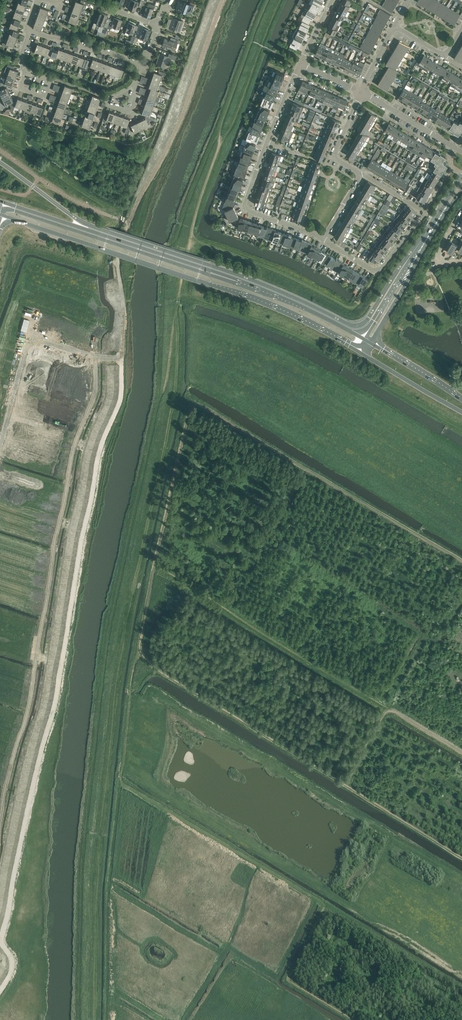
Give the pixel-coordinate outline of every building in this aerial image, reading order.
[(73,6),(82,9),(84,10),(86,5),(88,6),(90,5),(91,3),(82,0),(81,0),(80,2),(75,1),(73,6)] [(133,0),(131,0),(128,8),(135,11),(138,2),(133,0)] [(179,0),(178,4),(176,10),(188,14),(189,10),(192,11),(194,6),(179,0)] [(322,10),(323,8),(320,6),(321,4),(315,0),(314,0),(311,5),(322,11),(322,10)] [(437,1),(435,0),(431,0),(426,8),(431,10),(437,1)] [(382,6),(392,12),(395,7),(385,1),(382,6)] [(437,1),(431,10),(436,13),(442,4),(437,1)] [(15,7),(24,10),(26,5),(17,2),(15,7)] [(350,6),(342,2),(339,7),(347,11),(350,6)] [(146,6),(143,15),(150,18),(154,5),(149,3),(148,6),(146,6)] [(440,16),(446,6),(442,4),(436,13),(440,16)] [(316,14),(317,12),(320,13),(321,11),(322,11),(311,5),(308,10),(316,14)] [(82,9),(73,6),(71,11),(80,14),(82,9)] [(446,6),(440,16),(445,19),(451,9),(446,6)] [(24,10),(15,7),(14,12),(23,15),(24,10)] [(48,10),(39,7),(38,12),(47,15),(48,10)] [(347,11),(339,7),(337,11),(345,16),(347,11)] [(308,10),(305,8),(301,17),(303,18),(309,21),(310,19),(313,20),(314,17),(316,14),(308,10)] [(391,14),(381,9),(378,14),(388,19),(391,14)] [(450,22),(455,12),(451,9),(445,19),(450,22)] [(80,14),(71,11),(69,16),(78,19),(80,14)] [(345,16),(337,11),(334,16),(342,20),(345,16)] [(23,15),(14,12),(12,17),(21,20),(23,15)] [(47,15),(38,12),(36,17),(45,20),(47,15)] [(100,12),(96,24),(103,26),(101,31),(98,30),(96,34),(104,37),(105,33),(108,25),(110,20),(107,18),(108,15),(100,12)] [(454,25),(460,15),(455,12),(450,22),(454,25)] [(375,19),(385,24),(388,19),(378,14),(375,19)] [(67,21),(76,24),(78,19),(69,16),(67,21)] [(342,20),(334,16),(332,21),(340,25),(342,20)] [(21,20),(12,17),(10,22),(19,25),(21,20)] [(45,20),(36,17),(34,22),(43,25),(45,20)] [(113,22),(111,26),(119,29),(122,20),(114,17),(113,22)] [(167,25),(166,28),(169,29),(169,28),(177,31),(178,28),(181,28),(183,21),(173,17),(170,26),(167,25)] [(302,21),(302,22),(301,24),(299,27),(300,27),(307,31),(309,28),(309,27),(310,25),(308,24),(309,21),(303,18),(302,21)] [(373,24),(383,29),(385,24),(375,19),(373,24)] [(340,25),(332,21),(329,26),(337,30),(340,25)] [(10,28),(17,30),(19,25),(10,22),(8,27),(10,28)] [(32,27),(41,31),(43,25),(34,22),(32,27)] [(125,32),(133,34),(136,25),(129,23),(125,32)] [(370,29),(380,34),(383,29),(373,24),(370,29)] [(308,37),(309,35),(306,33),(307,31),(300,27),(299,27),(298,26),(295,31),(308,38),(308,37)] [(327,31),(335,35),(337,30),(329,26),(327,31)] [(10,28),(9,33),(18,36),(19,31),(17,30),(10,28)] [(143,28),(139,37),(139,38),(140,39),(145,41),(146,41),(147,39),(150,30),(143,28)] [(380,34),(370,29),(368,33),(378,39),(380,34)] [(302,42),(302,41),(303,39),(307,40),(308,38),(295,31),(292,37),(294,38),(295,38),(302,42)] [(7,38),(16,41),(18,36),(9,33),(7,38)] [(378,39),(368,33),(365,38),(375,43),(378,39)] [(171,37),(170,40),(164,38),(162,45),(175,50),(178,40),(171,37)] [(9,45),(14,47),(16,41),(7,38),(5,43),(3,42),(2,45),(8,48),(9,45)] [(294,38),(293,41),(292,43),(291,43),(290,46),(295,49),(297,46),(299,47),(300,45),(301,45),(302,42),(302,41),(302,42),(295,38),(294,38)] [(375,43),(365,38),(363,43),(373,48),(375,43)] [(37,43),(38,41),(35,40),(33,46),(36,47),(34,52),(39,54),(43,45),(37,43)] [(409,47),(400,41),(397,46),(406,52),(409,47)] [(321,43),(315,55),(320,57),(326,45),(321,43)] [(360,48),(370,53),(373,48),(363,43),(360,48)] [(44,56),(48,47),(43,45),(39,54),(44,56)] [(326,45),(320,57),(325,59),(330,48),(326,45)] [(394,50),(404,56),(406,52),(397,46),(394,50)] [(49,57),(53,48),(48,47),(44,56),(49,57)] [(58,50),(53,48),(49,57),(55,59),(55,57),(58,50)] [(58,48),(58,50),(55,57),(60,59),(64,50),(58,48)] [(330,62),(335,50),(330,48),(325,59),(330,62)] [(65,61),(69,52),(64,50),(60,59),(65,61)] [(339,56),(340,52),(335,50),(330,62),(335,64),(339,56)] [(391,55),(401,61),(404,56),(394,50),(391,55)] [(71,63),(74,54),(69,52),(65,61),(71,63)] [(168,65),(171,58),(175,60),(177,56),(169,53),(168,56),(160,53),(156,64),(164,67),(165,64),(168,65)] [(76,64),(79,55),(74,54),(71,63),(76,64)] [(461,63),(461,57),(457,54),(454,58),(461,63)] [(81,66),(84,57),(79,55),(76,64),(81,66)] [(388,60),(398,65),(401,61),(391,55),(388,60)] [(339,56),(335,64),(340,66),(344,58),(339,56)] [(423,57),(420,56),(415,64),(423,69),(429,58),(424,56),(423,57)] [(86,68),(89,59),(84,57),(81,66),(86,68)] [(93,58),(90,67),(95,69),(98,60),(93,58)] [(345,69),(348,60),(344,58),(340,66),(345,69)] [(429,58),(423,69),(427,71),(429,69),(433,61),(429,58)] [(100,71),(103,62),(98,60),(95,69),(100,71)] [(349,71),(353,63),(348,60),(345,69),(349,71)] [(386,65),(389,67),(389,66),(395,70),(398,65),(388,60),(386,65)] [(433,61),(429,69),(433,71),(438,64),(433,61)] [(105,72),(108,63),(103,62),(100,71),(105,72)] [(110,74),(113,65),(108,63),(105,72),(110,74)] [(354,73),(358,65),(353,63),(349,71),(354,73)] [(7,67),(9,68),(7,73),(16,76),(18,71),(13,69),(14,66),(8,64),(7,67)] [(438,64),(433,71),(432,74),(437,77),(438,74),(443,67),(438,64)] [(115,76),(118,67),(113,65),(110,74),(115,76)] [(359,76),(363,67),(358,65),(354,73),(359,76)] [(399,72),(395,70),(389,66),(389,67),(386,71),(396,77),(399,72)] [(120,78),(123,69),(118,67),(115,76),(120,78)] [(443,67),(438,74),(443,77),(447,69),(443,67)] [(447,80),(452,72),(447,69),(443,77),(441,80),(446,83),(447,80)] [(285,74),(280,72),(276,70),(273,76),(282,80),(285,74)] [(162,75),(164,76),(165,73),(159,71),(158,74),(153,72),(151,77),(160,80),(162,75)] [(396,77),(386,71),(383,75),(393,81),(396,77)] [(452,72),(447,80),(452,82),(457,75),(452,72)] [(5,78),(14,81),(16,76),(7,73),(5,78)] [(269,80),(271,81),(280,85),(282,80),(273,76),(271,75),(269,80)] [(393,81),(383,75),(381,80),(390,86),(393,81)] [(457,75),(452,82),(451,85),(455,88),(461,78),(457,75)] [(149,82),(158,85),(160,80),(151,77),(149,82)] [(3,83),(7,85),(12,87),(14,81),(5,78),(3,83)] [(378,85),(387,91),(390,86),(381,80),(378,85)] [(269,86),(278,90),(280,85),(271,81),(269,86)] [(303,81),(298,92),(303,94),(304,92),(308,83),(303,81)] [(0,90),(0,96),(9,92),(6,87),(7,85),(3,83),(1,82),(1,83),(0,85),(2,89),(0,90)] [(148,87),(150,88),(157,90),(158,85),(149,82),(148,87)] [(308,83),(304,92),(309,94),(313,85),(308,83)] [(73,88),(64,85),(62,90),(71,93),(73,88)] [(313,85),(309,94),(314,96),(318,88),(313,85)] [(267,92),(276,96),(278,90),(269,86),(267,92)] [(159,91),(157,90),(150,88),(148,93),(157,96),(159,91)] [(318,88),(314,96),(319,98),(323,90),(318,88)] [(404,88),(398,98),(403,101),(409,91),(404,88)] [(71,93),(62,90),(60,95),(69,98),(71,93)] [(323,90),(319,98),(318,101),(323,103),(328,92),(323,90)] [(408,103),(414,93),(409,91),(403,101),(408,103)] [(9,92),(0,96),(2,101),(11,97),(9,92)] [(274,101),(276,96),(267,92),(265,97),(274,101)] [(328,92),(323,103),(328,105),(333,94),(328,92)] [(148,93),(146,98),(155,101),(158,102),(160,97),(157,96),(148,93)] [(412,106),(418,96),(414,93),(408,103),(412,106)] [(333,94),(328,105),(333,107),(338,96),(333,94)] [(69,98),(60,95),(58,100),(67,104),(69,98)] [(100,98),(92,95),(90,100),(99,103),(100,98)] [(338,96),(333,107),(338,110),(339,107),(342,99),(338,96)] [(417,109),(422,101),(423,99),(418,96),(412,106),(417,109)] [(9,104),(11,108),(13,109),(14,106),(16,103),(13,102),(11,97),(2,101),(5,106),(9,104)] [(18,97),(16,103),(14,106),(19,108),(23,99),(18,97)] [(271,109),(274,101),(265,97),(264,97),(261,105),(270,109),(271,109)] [(155,101),(146,98),(144,103),(153,106),(155,101)] [(23,99),(19,108),(25,110),(28,101),(23,99)] [(344,109),(348,101),(342,99),(339,107),(344,109)] [(67,104),(58,100),(56,105),(65,109),(67,104)] [(99,103),(90,100),(88,105),(97,108),(99,103)] [(28,101),(25,110),(30,112),(33,103),(28,101)] [(422,112),(426,104),(422,101),(417,109),(422,112)] [(304,107),(293,102),(291,108),(302,112),(304,107)] [(33,103),(30,112),(35,114),(38,105),(33,103)] [(153,106),(144,103),(142,108),(151,111),(153,106)] [(426,115),(431,107),(426,104),(422,112),(426,115)] [(40,116),(43,107),(38,105),(35,114),(40,116)] [(65,109),(56,105),(55,110),(64,114),(65,109)] [(97,108),(88,105),(86,110),(95,114),(97,108)] [(268,114),(270,109),(261,105),(259,110),(268,114)] [(431,117),(436,110),(431,107),(426,115),(431,117)] [(436,120),(440,112),(442,110),(437,107),(436,110),(431,117),(436,120)] [(141,113),(146,115),(150,117),(151,111),(142,108),(141,113)] [(289,113),(300,117),(302,112),(291,108),(289,113)] [(53,116),(62,119),(64,114),(55,110),(53,116)] [(95,114),(86,110),(84,115),(93,119),(95,114)] [(257,115),(266,119),(268,114),(259,110),(257,115)] [(109,111),(107,116),(104,115),(102,121),(105,122),(106,120),(111,122),(114,113),(109,111)] [(377,116),(369,111),(366,116),(374,121),(377,116)] [(440,123),(445,115),(440,112),(436,120),(440,123)] [(114,113),(111,122),(116,124),(119,115),(114,113)] [(295,121),(298,122),(300,117),(289,113),(287,118),(295,121)] [(93,119),(84,115),(82,120),(91,124),(93,119)] [(119,115),(116,124),(121,126),(124,117),(119,115)] [(146,115),(145,118),(140,120),(144,129),(149,126),(147,122),(151,120),(152,117),(150,117),(146,115)] [(255,121),(264,125),(266,119),(257,115),(255,121)] [(445,126),(449,118),(445,115),(440,123),(445,126)] [(51,121),(60,124),(62,119),(53,116),(51,121)] [(374,121),(366,116),(363,121),(371,126),(374,121)] [(126,127),(128,124),(130,119),(124,117),(121,126),(126,127)] [(339,121),(330,117),(328,122),(336,126),(339,121)] [(295,121),(287,118),(285,123),(293,126),(295,121)] [(450,129),(454,121),(449,118),(445,126),(450,129)] [(80,126),(89,129),(91,124),(82,120),(80,126)] [(135,122),(139,131),(144,129),(140,120),(135,122)] [(252,126),(261,130),(264,125),(255,121),(252,126)] [(371,126),(363,121),(360,125),(368,130),(371,126)] [(458,124),(454,121),(450,129),(454,131),(453,132),(458,135),(461,131),(461,123),(460,121),(458,124)] [(130,125),(128,124),(126,127),(124,133),(127,134),(128,131),(132,129),(134,133),(139,131),(135,122),(130,125)] [(336,126),(328,122),(326,127),(334,131),(336,126)] [(293,126),(285,123),(283,128),(291,131),(293,126)] [(384,131),(389,134),(394,126),(389,124),(384,131)] [(357,130),(360,132),(365,135),(366,135),(368,130),(360,125),(357,130)] [(259,135),(261,130),(252,126),(250,131),(259,135)] [(394,126),(389,134),(388,137),(392,139),(398,129),(394,126)] [(334,131),(326,127),(324,132),(332,136),(334,131)] [(280,133),(291,137),(293,132),(291,131),(283,128),(280,133)] [(398,129),(392,139),(397,142),(403,132),(398,129)] [(246,140),(247,140),(256,143),(257,143),(260,135),(259,135),(250,131),(246,140)] [(332,136),(324,132),(322,137),(330,141),(332,136)] [(368,136),(366,135),(365,135),(360,132),(357,136),(365,141),(368,136)] [(403,132),(397,142),(402,145),(408,135),(403,132)] [(278,138),(289,142),(291,137),(280,133),(278,138)] [(408,135),(402,145),(406,148),(412,138),(408,135)] [(365,141),(357,136),(355,141),(362,146),(365,141)] [(330,141),(322,137),(320,142),(328,146),(330,141)] [(412,138),(406,148),(411,151),(417,140),(412,138)] [(254,149),(256,143),(247,140),(245,145),(254,149)] [(417,140),(411,151),(415,153),(422,143),(417,140)] [(362,146),(355,141),(352,145),(360,150),(362,146)] [(328,146),(320,142),(317,147),(326,151),(328,146)] [(422,143),(415,153),(420,156),(426,146),(422,143)] [(243,151),(252,154),(254,149),(245,145),(243,151)] [(360,150),(352,145),(349,150),(357,155),(360,150)] [(426,146),(420,156),(425,159),(426,156),(431,149),(426,146)] [(326,151),(317,147),(315,152),(324,156),(326,151)] [(431,159),(436,152),(431,149),(426,156),(431,159)] [(346,155),(354,160),(357,155),(349,150),(346,155)] [(241,156),(250,159),(252,154),(243,151),(241,156)] [(313,157),(322,161),(324,156),(315,152),(313,157)] [(434,164),(436,165),(434,170),(441,174),(444,170),(445,171),(448,165),(444,163),(443,161),(446,157),(440,153),(440,154),(436,152),(431,159),(435,162),(434,164)] [(281,156),(273,153),(271,158),(279,161),(281,156)] [(239,161),(248,165),(250,159),(241,156),(239,161)] [(279,161),(271,158),(269,163),(278,166),(279,161)] [(371,159),(367,167),(372,170),(376,162),(371,159)] [(247,170),(248,165),(239,161),(237,167),(247,170)] [(321,164),(312,161),(310,166),(319,169),(321,164)] [(376,162),(372,170),(376,173),(381,165),(376,162)] [(278,166),(269,163),(267,168),(276,171),(278,166)] [(381,165),(376,173),(381,176),(386,168),(381,165)] [(234,175),(244,178),(244,179),(247,170),(237,167),(237,166),(234,175)] [(319,169),(310,166),(308,171),(317,174),(319,169)] [(276,171),(267,168),(265,173),(274,176),(276,171)] [(386,168),(381,176),(385,179),(390,171),(386,168)] [(431,174),(438,179),(441,174),(434,170),(431,174)] [(317,174),(308,171),(306,176),(315,179),(317,174)] [(390,171),(385,179),(390,181),(395,173),(390,171)] [(276,177),(274,176),(265,173),(263,178),(275,182),(276,177)] [(395,173),(390,181),(395,184),(399,176),(395,173)] [(428,179),(436,184),(438,179),(431,174),(428,179)] [(242,184),(244,178),(234,175),(233,180),(242,184)] [(315,179),(306,176),(305,181),(313,184),(315,179)] [(399,176),(395,184),(399,187),(404,179),(399,176)] [(399,187),(404,190),(410,179),(406,176),(404,179),(399,187)] [(275,182),(263,178),(262,183),(273,187),(275,182)] [(423,182),(433,188),(436,184),(428,179),(426,178),(423,182)] [(231,186),(240,189),(242,184),(233,180),(231,186)] [(313,184),(305,181),(303,186),(311,189),(313,184)] [(376,186),(368,181),(365,186),(373,191),(376,186)] [(420,187),(422,188),(430,193),(433,188),(423,182),(420,187)] [(273,187),(262,183),(260,188),(271,192),(273,187)] [(229,191),(238,194),(240,189),(231,186),(229,191)] [(311,189),(303,186),(301,191),(310,195),(311,189)] [(373,191),(365,186),(363,190),(370,195),(373,191)] [(271,192),(260,188),(258,193),(269,197),(271,192)] [(420,193),(427,198),(430,193),(422,188),(420,193)] [(370,195),(363,190),(360,195),(368,200),(370,195)] [(227,196),(236,200),(238,194),(229,191),(227,196)] [(301,191),(301,192),(299,197),(308,200),(310,195),(301,191)] [(269,197),(258,193),(256,199),(267,202),(269,197)] [(417,198),(424,202),(427,198),(420,193),(417,198)] [(368,200),(360,195),(357,200),(365,204),(368,200)] [(229,203),(234,205),(236,200),(227,196),(225,202),(229,203)] [(308,200),(299,197),(297,202),(306,205),(308,200)] [(267,202),(256,199),(254,204),(265,208),(267,202)] [(365,204),(357,200),(354,204),(362,209),(365,204)] [(306,205),(297,202),(296,207),(304,210),(306,205)] [(233,207),(234,205),(229,203),(226,210),(225,211),(227,216),(236,212),(233,207)] [(362,209),(354,204),(351,209),(359,214),(362,209)] [(408,205),(407,204),(403,209),(406,211),(413,217),(417,212),(408,205)] [(304,210),(296,207),(294,212),(302,215),(304,210)] [(359,214),(351,209),(349,214),(356,218),(359,214)] [(413,217),(406,211),(403,209),(400,213),(403,215),(410,221),(413,217)] [(238,218),(239,217),(236,212),(227,216),(230,222),(231,221),(238,223),(240,218),(238,218)] [(292,217),(301,220),(302,215),(294,212),(292,217)] [(410,221),(403,215),(400,213),(396,218),(399,219),(406,225),(410,221)] [(356,218),(349,214),(346,218),(354,223),(356,218)] [(240,218),(238,223),(237,227),(242,229),(246,220),(240,218)] [(354,223),(346,218),(343,223),(351,228),(354,223)] [(393,222),(396,224),(403,229),(406,225),(399,219),(396,218),(393,222)] [(248,231),(251,222),(246,220),(242,229),(248,231)] [(253,233),(256,224),(251,222),(248,231),(253,233)] [(351,228),(343,223),(340,227),(348,232),(351,228)] [(258,235),(262,226),(256,224),(253,233),(258,235)] [(403,229),(396,224),(393,228),(400,233),(403,229)] [(264,237),(267,227),(262,226),(258,235),(264,237)] [(400,233),(393,228),(390,226),(386,230),(389,232),(396,238),(400,233)] [(272,240),(275,230),(276,230),(267,227),(264,237),(263,237),(272,240)] [(348,232),(340,227),(337,232),(345,237),(348,232)] [(281,232),(275,230),(272,240),(277,242),(281,232)] [(383,235),(386,236),(393,242),(396,238),(389,232),(386,230),(383,235)] [(283,243),(286,234),(281,232),(277,242),(283,243)] [(334,237),(342,242),(345,237),(337,232),(334,237)] [(288,245),(291,236),(286,234),(283,243),(288,245)] [(294,247),(297,238),(291,236),(288,245),(294,247)] [(393,242),(386,236),(382,241),(389,246),(393,242)] [(302,240),(297,238),(294,247),(299,249),(302,240)] [(302,239),(302,240),(299,249),(299,250),(307,253),(312,244),(312,245),(312,244),(302,239)] [(389,246),(382,241),(380,239),(377,243),(379,245),(386,250),(389,246)] [(449,241),(444,250),(445,249),(447,250),(447,251),(452,255),(456,248),(458,246),(449,241)] [(386,250),(379,245),(377,243),(374,248),(376,249),(383,254),(386,250)] [(317,247),(312,245),(312,244),(307,253),(312,256),(317,247)] [(317,259),(322,250),(317,247),(312,256),(317,259)] [(383,254),(376,249),(372,253),(379,259),(383,254)] [(321,262),(326,253),(322,250),(317,259),(321,262)] [(376,263),(379,259),(372,253),(369,251),(368,253),(368,254),(367,256),(369,258),(376,263)] [(326,265),(331,256),(326,253),(321,262),(326,265)] [(336,259),(331,256),(326,265),(331,268),(336,259)] [(336,259),(331,268),(338,273),(339,272),(344,264),(344,263),(336,259)] [(349,267),(344,264),(339,272),(344,275),(349,267)] [(348,278),(353,270),(349,267),(344,275),(348,278)] [(353,281),(358,273),(353,270),(348,278),(353,281)] [(358,284),(363,276),(358,273),(353,281),(358,284)] [(363,276),(358,284),(363,287),(368,279),(363,276)]
